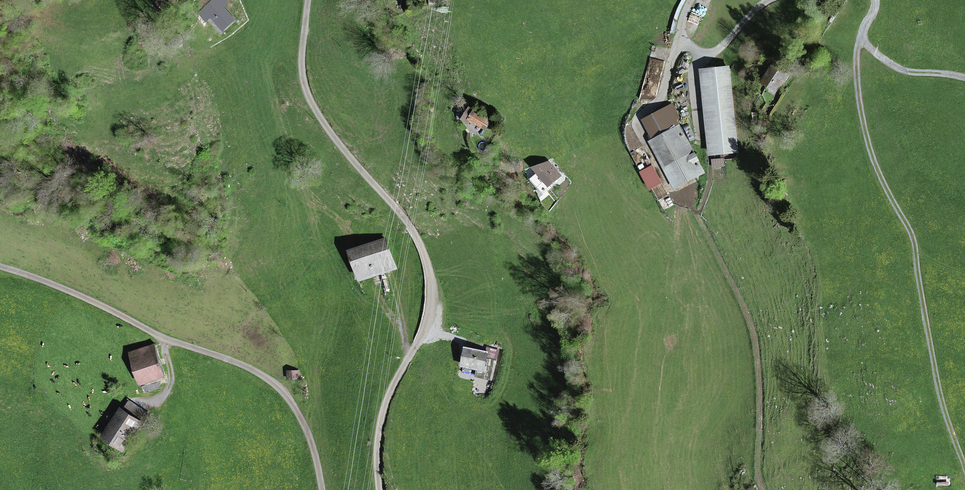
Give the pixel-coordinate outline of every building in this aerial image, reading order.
[(218,17),(226,27),(234,21),(226,11),(218,17)] [(772,66),(762,82),(774,90),(781,79),(785,81),(788,76),(772,66)] [(737,151),(728,68),(702,70),(711,153),(737,151)] [(667,168),(677,186),(703,171),(669,107),(659,112),(660,114),(670,131),(663,134),(655,139),(670,166),(667,168)] [(469,108),(463,119),(468,122),(470,119),(486,129),(490,120),(469,108)] [(670,131),(660,114),(654,117),(663,134),(670,131)] [(549,184),(560,175),(549,163),(534,169),(538,173),(530,179),(543,194),(552,187),(549,184)] [(652,166),(640,172),(649,189),(661,182),(652,166)] [(385,271),(383,265),(394,261),(386,239),(351,251),(360,279),(385,271)] [(130,351),(140,383),(165,375),(155,343),(130,351)] [(483,369),(481,377),(491,379),(497,351),(488,349),(487,353),(468,349),(464,364),(483,369)] [(288,371),(288,379),(299,379),(298,371),(288,371)] [(129,402),(123,411),(141,423),(144,425),(150,416),(129,402)] [(105,437),(123,449),(141,423),(123,411),(105,437)]
